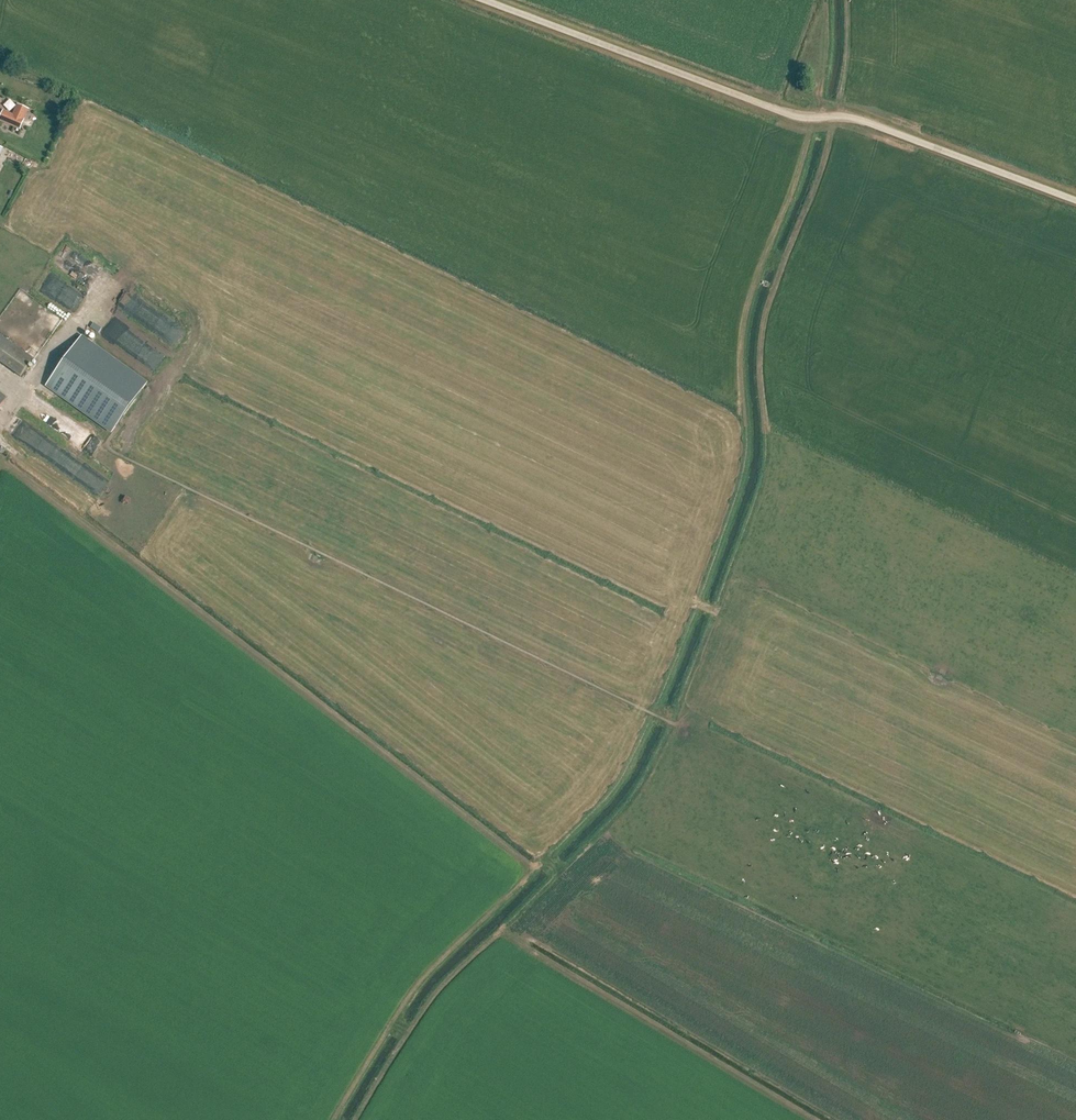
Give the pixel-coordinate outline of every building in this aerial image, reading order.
[(20,130),(29,109),(17,104),(13,114),(3,110),(0,116),(0,121),(20,130)] [(59,267),(87,278),(93,266),(65,254),(59,267)] [(64,308),(71,301),(64,294),(57,301),(64,308)] [(21,377),(33,360),(34,358),(0,334),(0,363),(20,377),(21,376),(21,377)] [(146,384),(81,338),(47,385),(112,432),(146,384)] [(62,425),(72,430),(75,423),(66,418),(62,425)] [(29,444),(33,435),(28,433),(24,442),(29,444)] [(566,846),(556,856),(561,860),(571,851),(566,846)]
